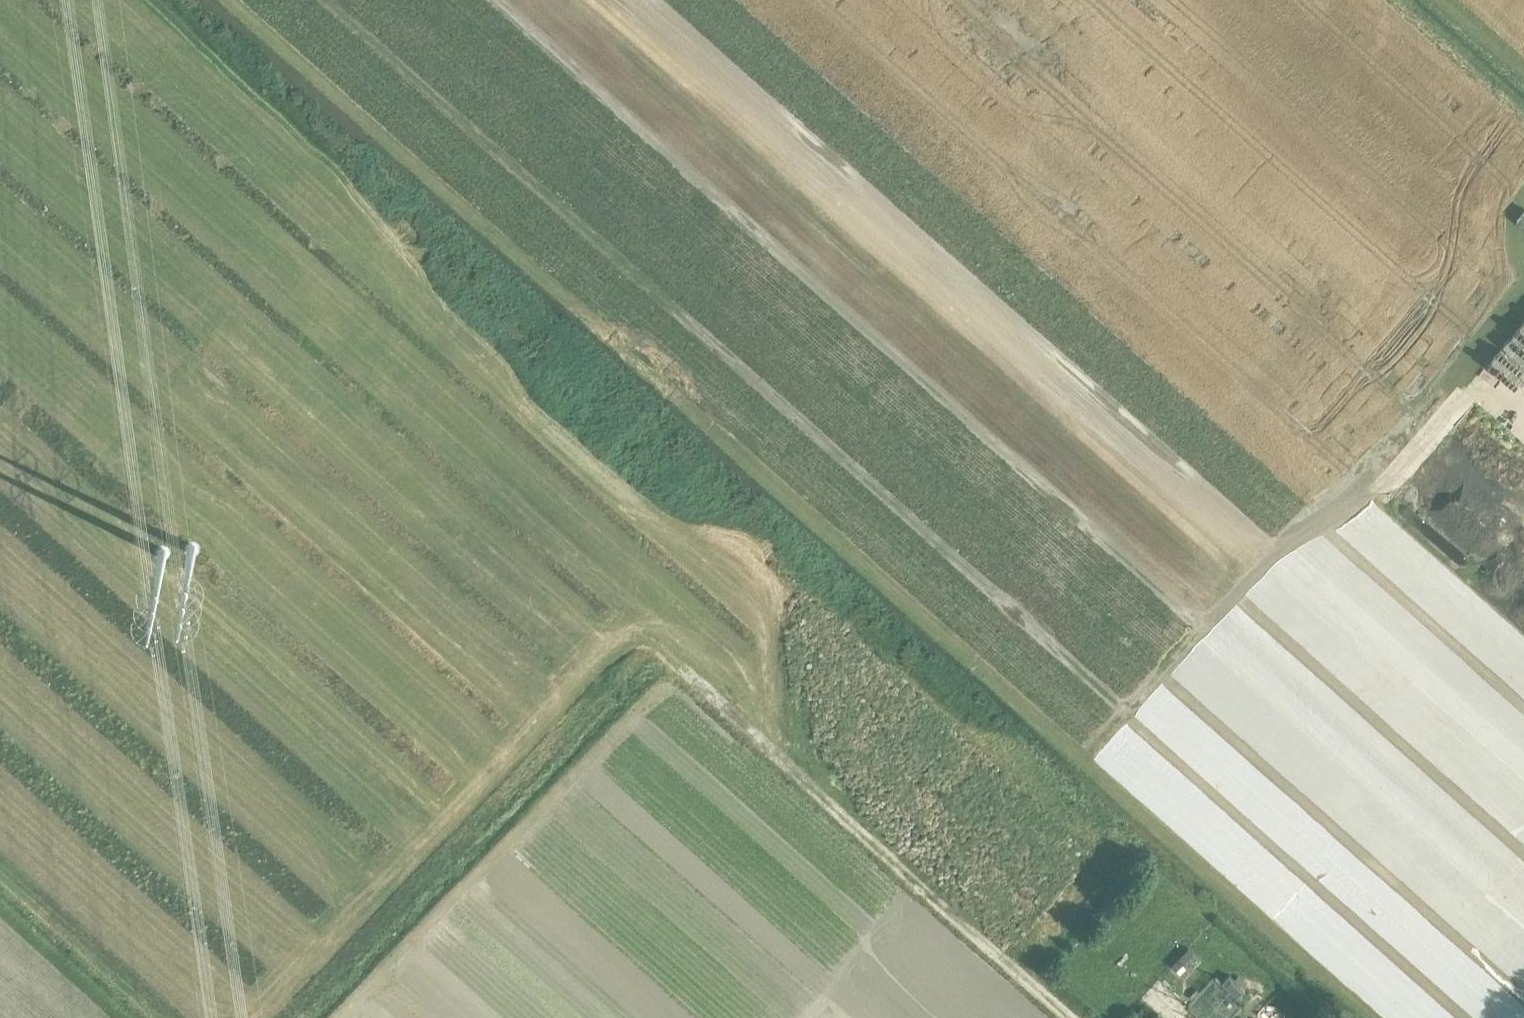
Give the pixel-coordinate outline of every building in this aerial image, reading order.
[(1177,966),(1182,971),(1198,954),(1193,949),(1177,966)] [(1241,999),(1244,995),(1248,998),(1250,995),(1247,992),(1248,991),(1229,974),(1222,981),(1216,975),(1188,1004),(1202,1017),(1231,1017),(1245,1003),(1241,999)]
